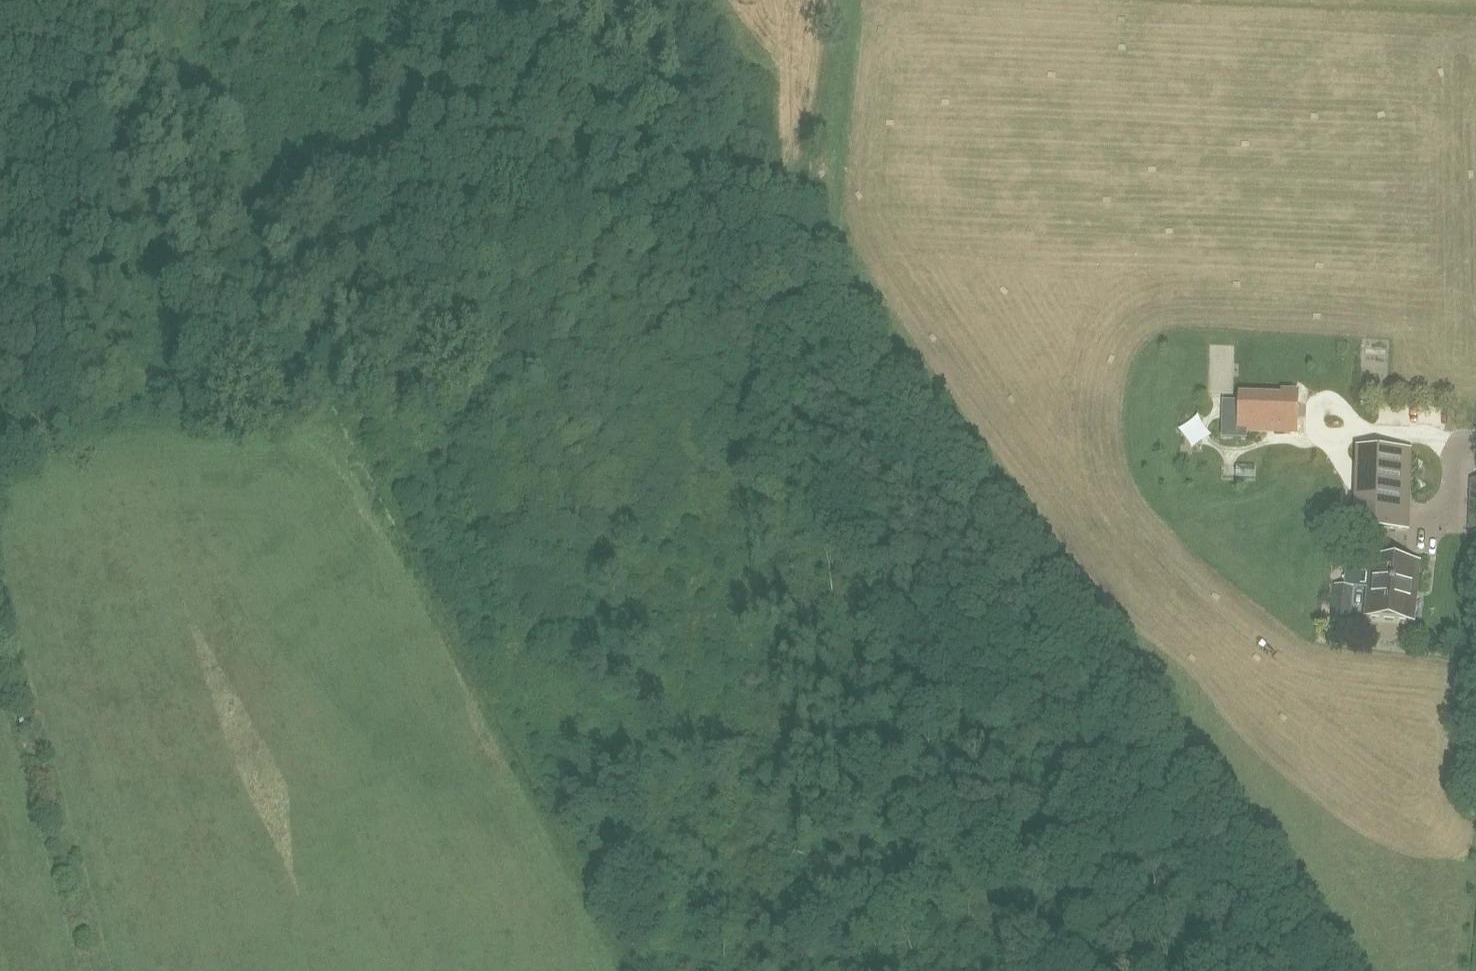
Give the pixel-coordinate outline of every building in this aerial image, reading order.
[(1298,393),(1282,393),(1282,397),(1240,395),(1239,403),(1238,431),(1246,431),(1297,433),(1297,415),(1298,407),(1298,393)] [(1409,533),(1411,453),(1361,452),(1359,531),(1409,533)] [(1344,586),(1369,589),(1367,613),(1413,617),(1418,561),(1347,554),(1344,586)] [(1334,590),(1332,607),(1349,608),(1351,591),(1334,590)]
